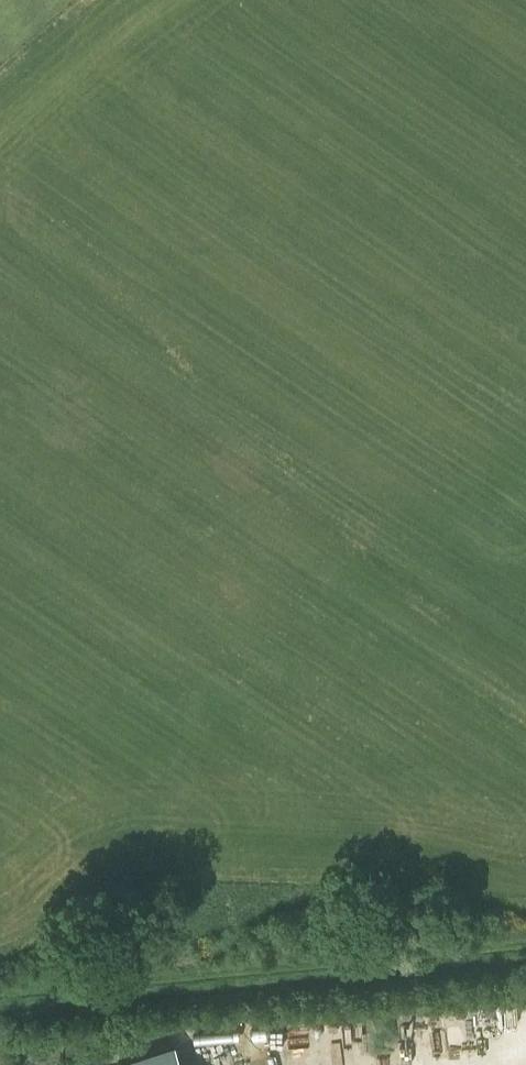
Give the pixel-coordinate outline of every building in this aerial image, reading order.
[(173,1041),(101,1064),(181,1064),(173,1041)]
